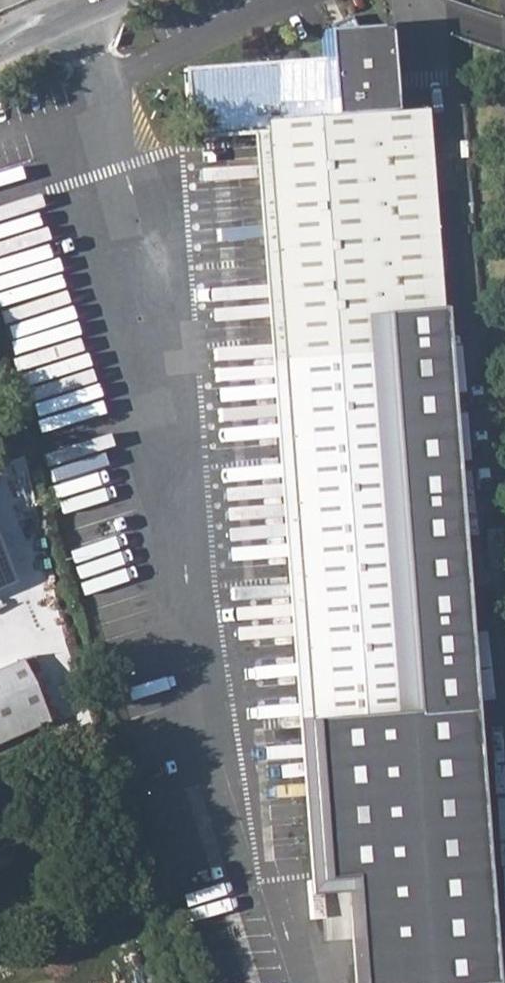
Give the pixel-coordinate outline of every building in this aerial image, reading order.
[(328,22),(333,31),(323,32),(325,59),(329,116),(391,112),(384,28),(356,30),(348,12),(328,22)] [(261,134),(306,722),(315,898),(355,895),(364,982),(494,982),(440,309),(429,111),(391,112),(329,116),(325,59),(186,69),(191,138),(261,134)] [(457,513),(468,513),(469,474),(458,474),(457,513)] [(16,579),(0,544),(0,587),(16,579)] [(0,685),(0,742),(32,728),(11,681),(0,685)] [(214,982),(267,982),(279,980),(252,878),(190,894),(214,982)]
